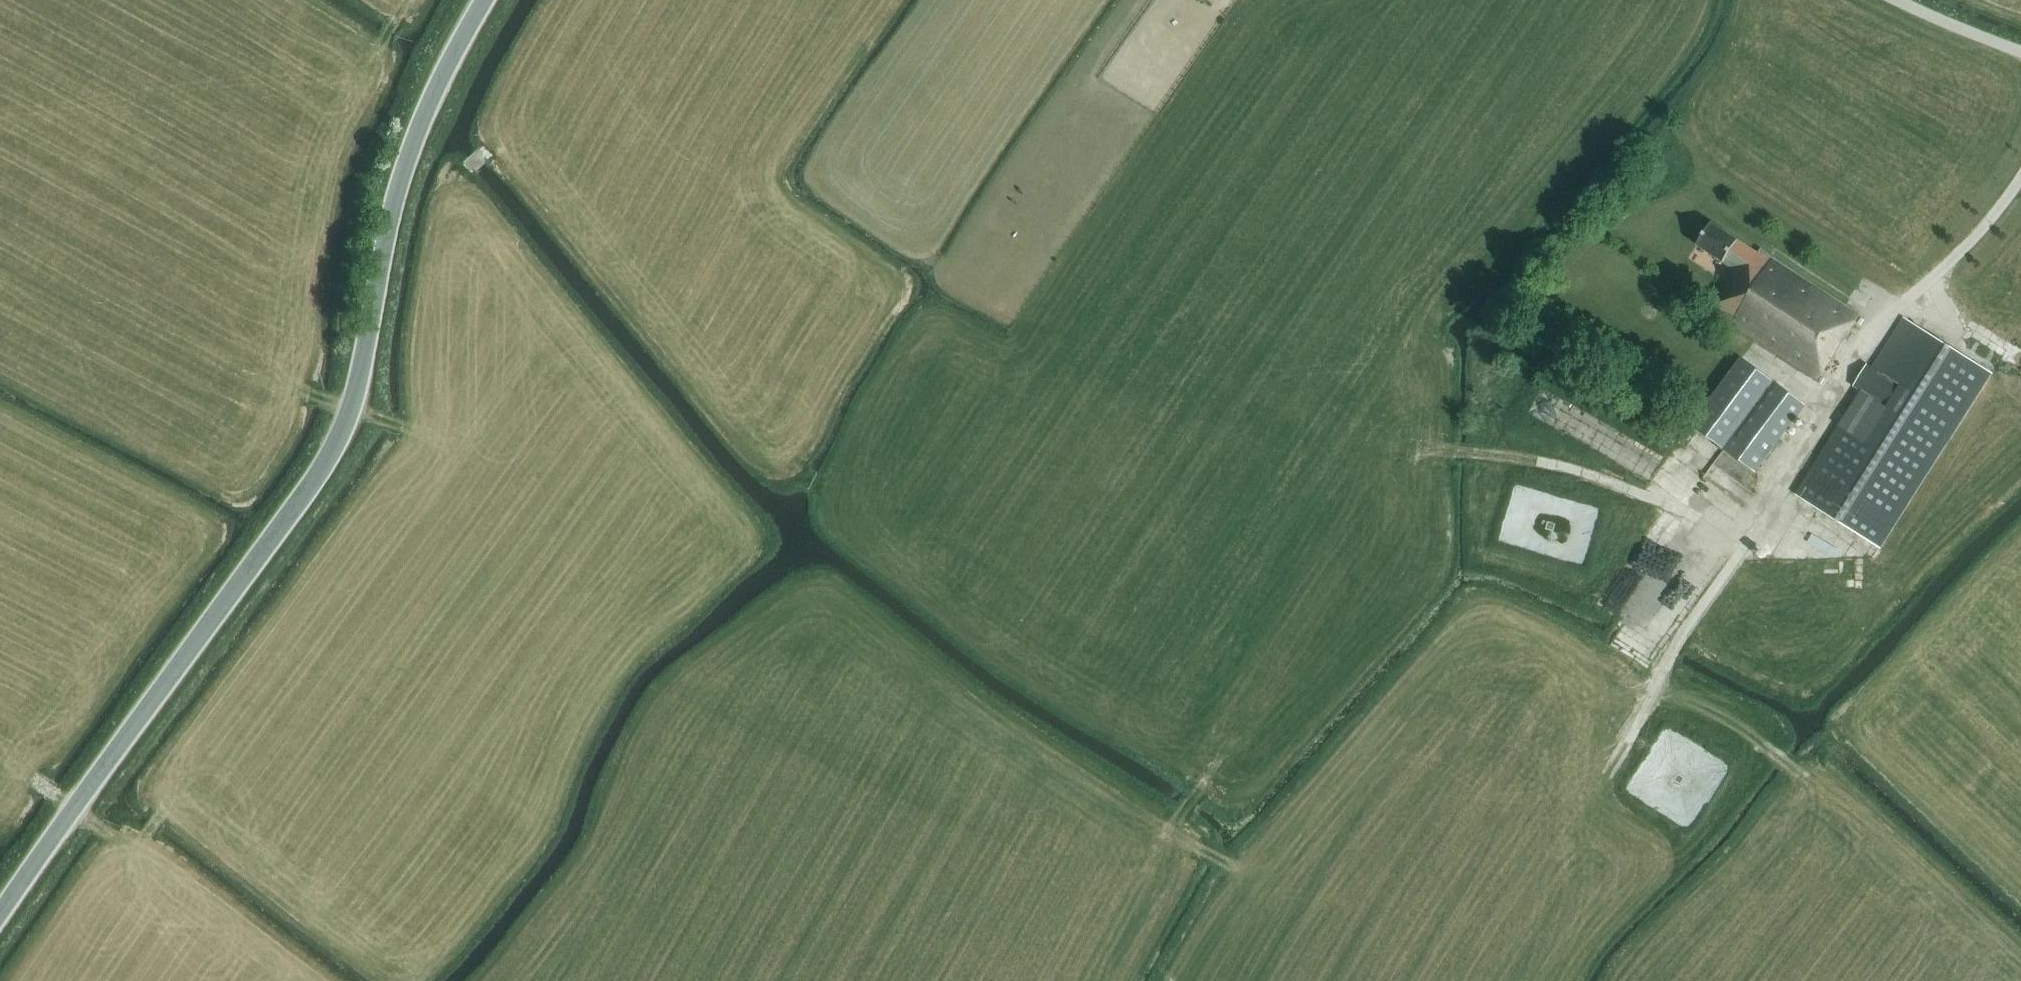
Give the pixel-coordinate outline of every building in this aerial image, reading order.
[(466,163),(476,174),(497,154),(487,143),(466,163)] [(1819,379),(1861,314),(1761,249),(1758,253),(1712,223),(1697,245),(1736,270),(1710,307),(1819,379)] [(1879,359),(1874,356),(1855,387),(1862,391),(1796,494),(1881,548),(1946,445),(1992,373),(1905,319),(1879,359)] [(1690,424),(1724,449),(1756,473),(1806,405),(1773,381),(1741,357),(1690,424)] [(1711,805),(1734,765),(1692,740),(1686,749),(1678,744),(1677,746),(1699,760),(1690,776),(1697,780),(1688,795),(1683,792),(1679,799),(1698,810),(1703,801),(1711,805)]
